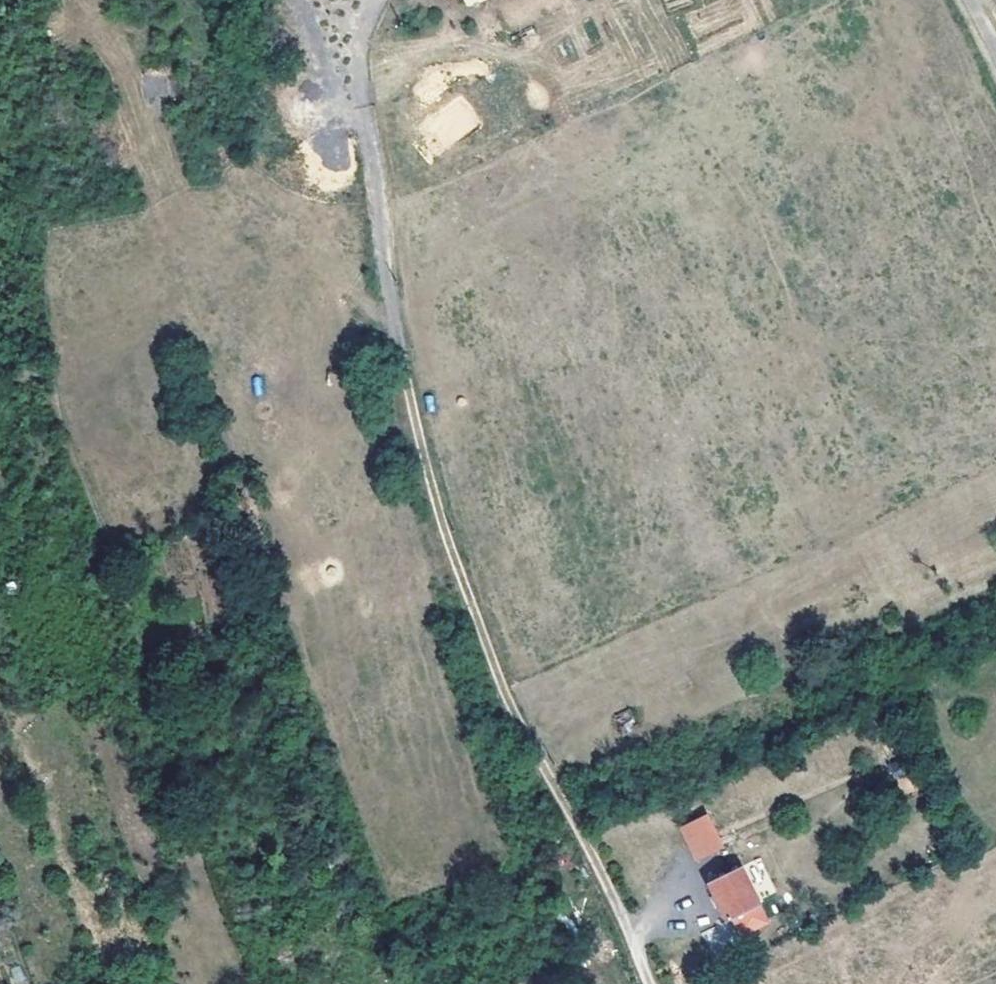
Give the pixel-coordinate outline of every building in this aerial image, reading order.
[(709,817),(682,829),(698,863),(725,851),(709,817)] [(709,886),(726,922),(732,919),(740,936),(766,924),(765,923),(757,907),(741,871),(709,886)] [(764,904),(757,907),(765,923),(772,920),(764,904)]
